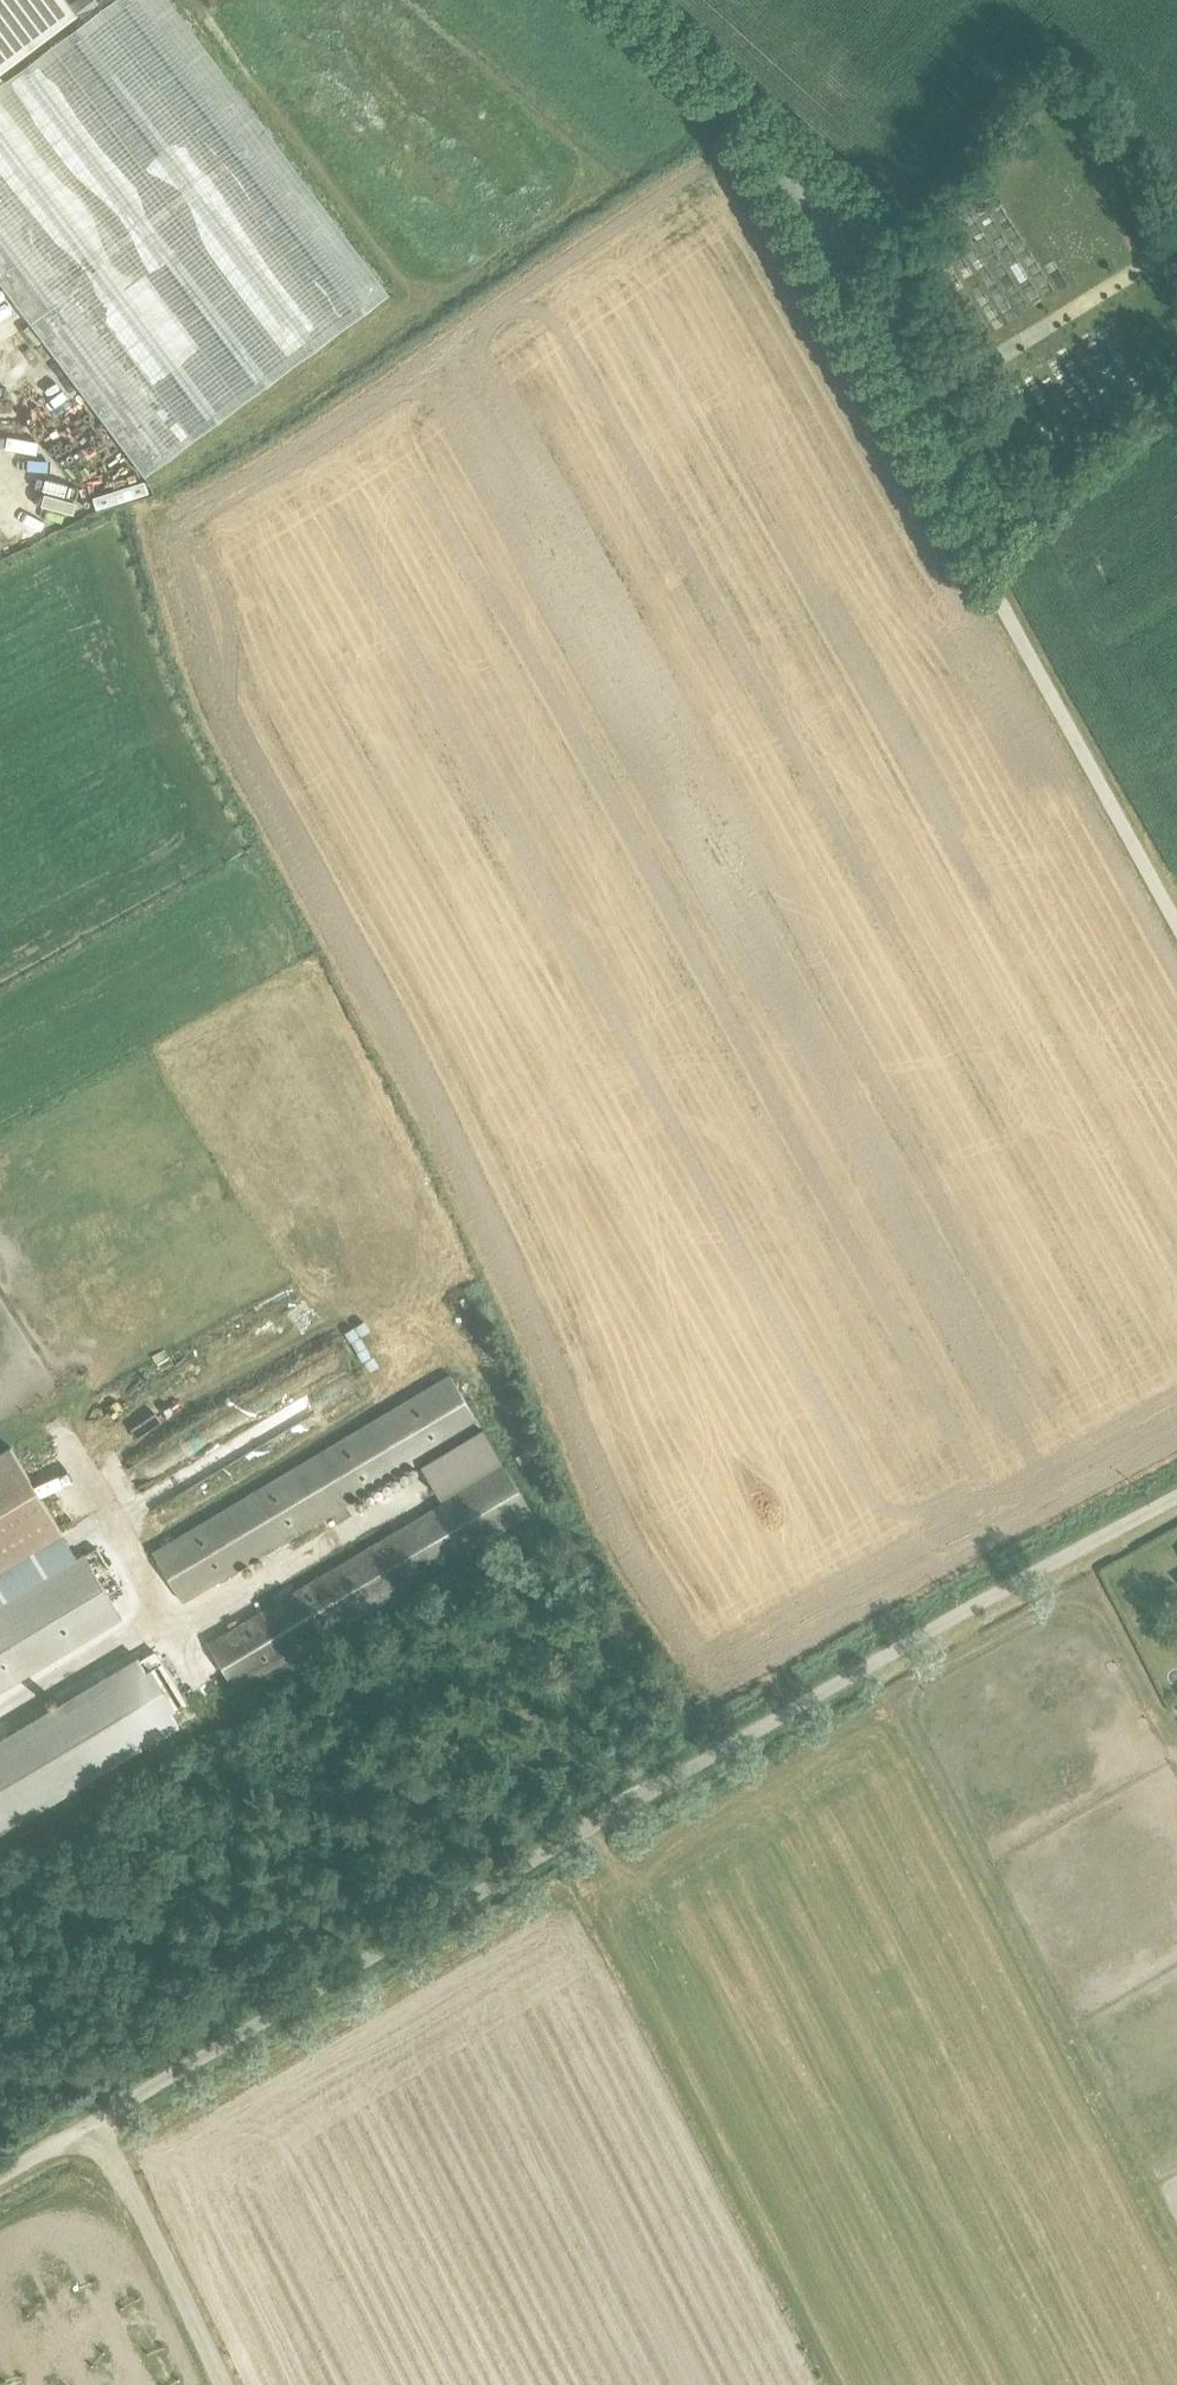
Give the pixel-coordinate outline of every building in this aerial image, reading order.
[(0,86),(0,283),(146,478),(390,296),(171,0),(115,0),(5,82),(0,86)] [(79,15),(68,0),(0,0),(0,75),(79,15)] [(450,1373),(152,1552),(182,1603),(481,1426),(450,1373)] [(246,1392),(208,1420),(219,1435),(257,1406),(246,1392)] [(482,1427),(421,1464),(441,1497),(502,1460),(482,1427)] [(0,1452),(0,1693),(31,1674),(123,1617),(84,1553),(78,1556),(11,1446),(0,1452)] [(505,1465),(206,1643),(235,1692),(534,1513),(505,1465)] [(180,1726),(172,1712),(176,1708),(186,1702),(155,1649),(139,1658),(138,1657),(51,1709),(0,1739),(0,1834),(180,1726)]
